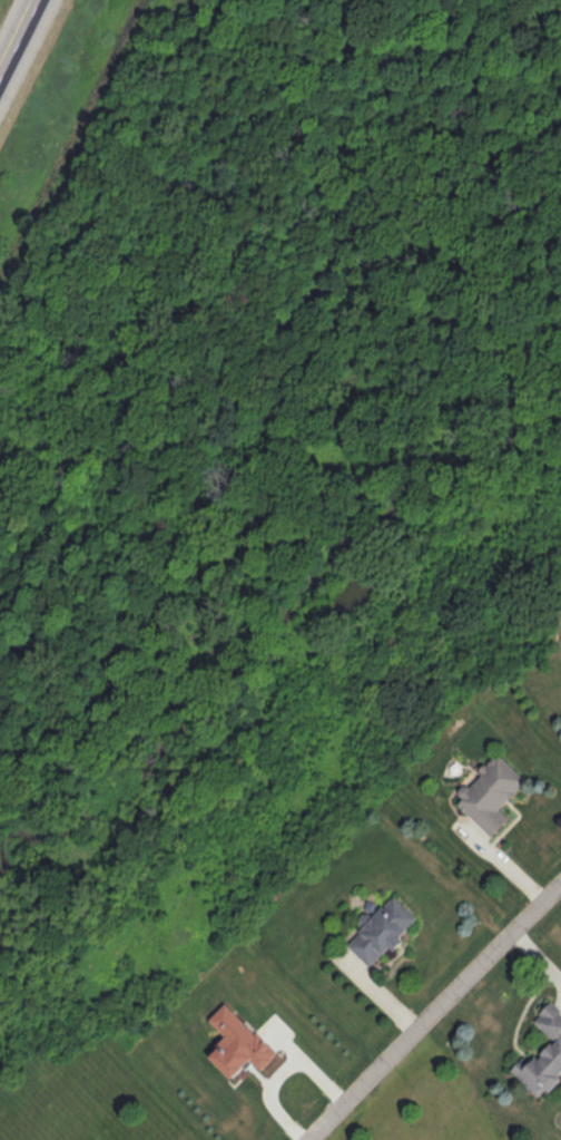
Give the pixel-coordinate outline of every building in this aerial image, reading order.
[(455,799),(493,838),(511,820),(501,809),(528,783),(501,755),(455,799)] [(371,967),(419,924),(396,898),(348,942),(371,967)] [(560,1079),(560,1012),(553,1003),(534,1021),(552,1040),(516,1074),(539,1099),(560,1079)]
